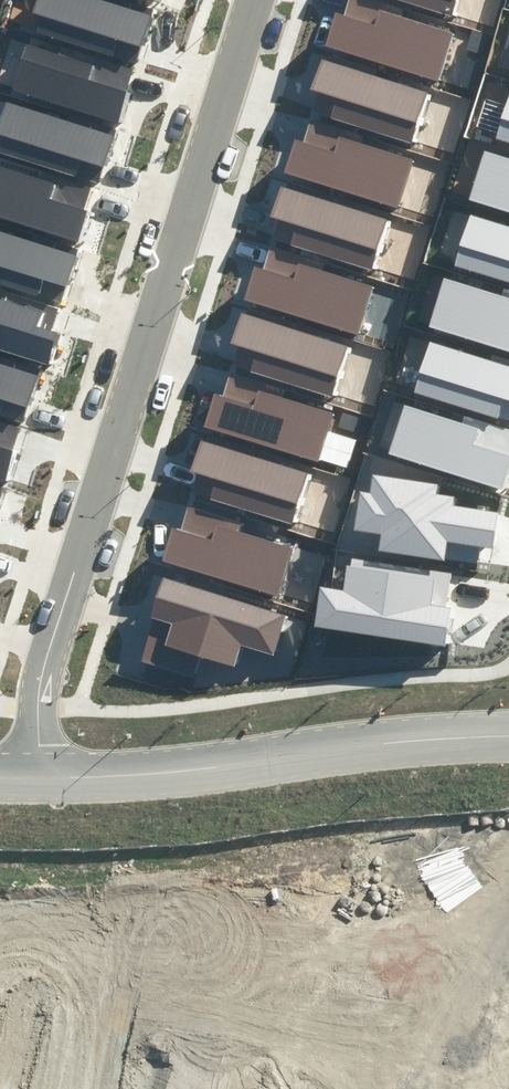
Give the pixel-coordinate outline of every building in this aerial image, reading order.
[(103,0),(37,0),(33,14),(39,16),(34,33),(114,58),(119,42),(141,49),(152,15),(103,0)] [(454,33),(400,16),(403,9),(374,0),(349,0),(344,16),(336,13),(326,46),(439,81),(454,33)] [(462,0),(400,0),(457,17),(462,0)] [(10,91),(120,124),(130,93),(91,81),(95,66),(25,44),(10,91)] [(417,146),(433,94),(320,60),(310,91),(319,93),(312,113),(417,146)] [(495,140),(508,144),(508,94),(495,140)] [(5,101),(0,118),(0,135),(2,135),(0,142),(0,154),(76,178),(81,161),(104,169),(115,135),(5,101)] [(398,207),(413,159),(359,143),(361,135),(310,119),(303,142),(295,139),(284,172),(398,207)] [(508,211),(508,159),(485,151),(469,198),(508,211)] [(82,246),(92,214),(56,203),(61,188),(0,168),(0,220),(82,246)] [(376,271),(392,220),(279,185),(269,216),(278,219),(271,239),(376,271)] [(470,214),(454,266),(508,282),(508,226),(470,214)] [(0,231),(0,285),(20,291),(40,298),(45,282),(68,289),(78,255),(0,231)] [(358,336),(373,288),(319,271),(321,264),(270,248),(263,271),(254,268),(244,301),(358,336)] [(508,352),(508,300),(443,278),(427,326),(508,352)] [(47,364),(57,332),(40,327),(44,313),(0,299),(0,349),(47,364)] [(339,397),(355,346),(241,311),(232,342),(240,345),(234,365),(339,397)] [(430,342),(414,393),(508,422),(508,366),(430,342)] [(0,363),(0,418),(1,418),(6,402),(29,409),(39,376),(0,363)] [(318,462),(333,414),(279,397),(281,390),(229,374),(222,396),(214,394),(204,427),(318,462)] [(504,489),(508,474),(508,455),(478,446),(483,431),(405,406),(390,453),(504,489)] [(298,525),(313,474),(200,440),(191,471),(199,473),(193,493),(298,525)] [(7,483),(17,451),(0,446),(0,481),(7,483)] [(371,493),(361,492),(356,530),(381,533),(379,552),(445,561),(448,543),(493,549),(498,512),(452,506),(454,495),(436,493),(437,485),(374,476),(371,493)] [(276,596),(291,548),(237,531),(240,524),(188,508),(181,531),(173,528),(163,561),(276,596)] [(314,626),(445,645),(451,607),(446,607),(451,573),(430,570),(429,577),(347,565),(344,589),(320,586),(314,626)] [(243,647),(272,655),(284,616),(164,580),(139,662),(194,678),(200,657),(237,668),(243,647)]
